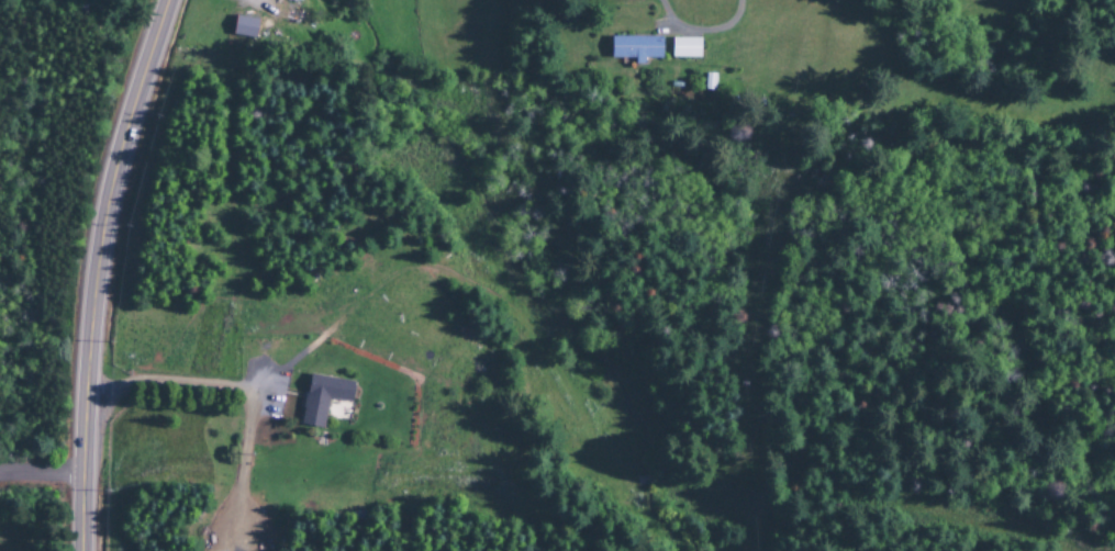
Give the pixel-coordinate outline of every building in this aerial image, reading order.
[(254,39),(256,20),(233,18),(231,37),(254,39)] [(634,59),(634,65),(643,65),(643,60),(660,59),(660,38),(609,38),(609,59),(634,59)] [(670,59),(699,59),(699,40),(670,39),(670,59)] [(300,426),(322,429),(326,400),(350,404),(353,382),(307,376),(300,426)]
